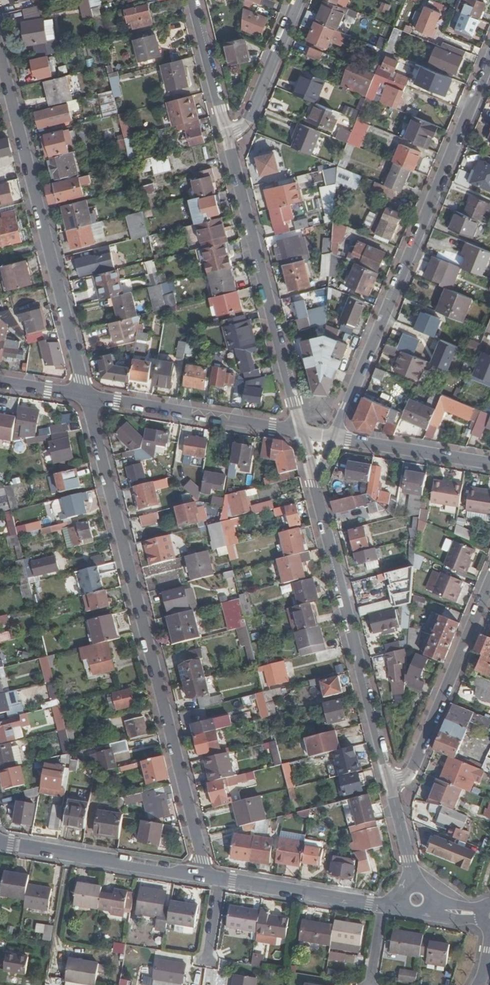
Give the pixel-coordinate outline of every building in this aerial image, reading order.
[(86,19),(94,18),(90,0),(81,0),(86,19)] [(104,15),(105,15),(104,7),(100,8),(97,0),(90,0),(94,18),(104,15)] [(254,2),(249,0),(245,0),(244,6),(251,9),(254,2)] [(263,3),(275,8),(277,2),(272,0),(265,0),(263,3)] [(480,20),(486,4),(487,1),(484,0),(463,0),(459,11),(464,13),(480,20)] [(327,2),(321,16),(318,23),(336,30),(337,31),(343,16),(340,14),(342,9),(327,2)] [(152,24),(147,4),(126,9),(128,15),(130,22),(133,21),(135,28),(152,24)] [(387,12),(389,7),(383,4),(381,10),(387,12)] [(436,29),(442,14),(426,7),(417,30),(434,38),(438,30),(436,29)] [(244,9),(243,29),(260,36),(264,29),(268,20),(244,9)] [(25,10),(4,15),(6,23),(26,17),(25,10)] [(321,16),(308,10),(305,17),(316,22),(318,23),(321,16)] [(359,20),(362,14),(351,10),(349,16),(359,20)] [(472,38),(480,20),(464,13),(461,22),(454,19),(450,29),(472,38)] [(316,22),(305,17),(302,24),(313,29),(316,22)] [(40,50),(41,58),(59,53),(57,40),(51,41),(48,22),(45,22),(44,20),(24,22),(24,25),(19,25),(22,44),(26,44),(26,45),(45,43),(46,49),(40,50)] [(318,23),(316,22),(313,29),(308,41),(328,49),(336,30),(318,23)] [(404,32),(396,28),(394,33),(400,36),(402,36),(404,32)] [(340,29),(334,42),(344,46),(349,34),(340,29)] [(390,53),(393,54),(400,36),(394,33),(386,51),(390,53)] [(159,48),(156,35),(135,40),(140,63),(154,59),(158,58),(162,57),(161,56),(159,48)] [(381,37),(378,46),(385,49),(388,40),(381,37)] [(250,59),(245,40),(226,45),(230,64),(250,59)] [(457,74),(466,52),(449,45),(447,49),(444,48),(440,56),(443,57),(439,69),(450,73),(451,71),(457,74)] [(312,46),(308,56),(323,62),(327,51),(312,46)] [(376,59),(371,72),(376,74),(379,68),(386,51),(377,47),(373,58),(376,59)] [(177,52),(170,54),(172,62),(179,60),(177,52)] [(397,63),(400,57),(393,54),(390,53),(388,58),(397,63)] [(37,80),(52,76),(48,59),(48,57),(32,61),(37,80)] [(48,59),(52,76),(58,74),(53,57),(48,59)] [(394,71),(397,63),(388,58),(383,69),(392,73),(392,71),(394,71)] [(188,85),(182,59),(179,60),(172,62),(163,64),(169,90),(188,85)] [(109,77),(118,75),(118,72),(114,73),(112,64),(106,66),(109,77)] [(345,89),(363,97),(368,86),(370,87),(374,75),(354,66),(351,73),(363,79),(359,89),(347,84),(345,89)] [(451,78),(422,66),(415,83),(444,95),(451,78)] [(379,68),(376,74),(389,79),(406,86),(409,79),(392,73),(383,69),(379,68)] [(325,80),(304,72),(295,95),(316,104),(325,80)] [(389,79),(376,74),(367,96),(373,99),(380,82),(389,86),(385,96),(391,99),(388,106),(396,109),(399,103),(401,104),(403,100),(400,99),(406,86),(389,79)] [(112,90),(113,95),(118,94),(115,82),(120,81),(118,75),(109,77),(112,90)] [(68,76),(45,82),(51,106),(74,100),(68,76)] [(99,94),(105,118),(118,115),(113,95),(112,90),(99,94)] [(381,103),(388,106),(391,99),(385,96),(381,103)] [(184,125),(197,121),(191,97),(167,103),(173,128),(177,126),(184,125)] [(73,111),(81,108),(78,99),(70,101),(73,111)] [(288,111),(291,104),(276,99),(274,105),(288,111)] [(392,119),(395,113),(387,109),(388,106),(381,103),(381,104),(377,113),(392,119)] [(334,111),(316,104),(309,120),(333,130),(337,120),(331,118),(334,111)] [(73,121),(68,105),(35,113),(39,130),(73,121)] [(125,139),(137,136),(145,134),(143,128),(148,126),(147,121),(142,122),(140,113),(127,117),(131,133),(124,135),(125,139)] [(405,140),(428,149),(438,126),(415,117),(405,140)] [(201,129),(199,121),(197,121),(184,125),(186,131),(187,137),(182,138),(183,143),(188,141),(190,145),(204,142),(203,136),(201,129)] [(348,144),(360,148),(365,135),(367,136),(371,126),(358,121),(352,134),(348,144)] [(322,133),(301,124),(298,132),(301,133),(298,141),(294,148),(313,156),(322,133)] [(73,143),(69,130),(45,135),(50,156),(69,151),(67,144),(73,143)] [(340,134),(338,139),(348,144),(352,134),(344,131),(342,135),(340,134)] [(141,161),(143,160),(137,136),(125,139),(128,151),(131,163),(141,161)] [(118,153),(128,151),(125,139),(119,141),(115,142),(118,153)] [(8,140),(0,142),(0,148),(2,157),(12,155),(8,140)] [(411,169),(414,171),(421,153),(401,145),(394,162),(396,163),(411,169)] [(156,155),(155,150),(143,153),(145,160),(156,157),(156,155)] [(73,152),(51,158),(56,178),(70,175),(71,179),(79,177),(79,176),(73,152)] [(141,161),(144,173),(148,172),(147,168),(154,167),(156,175),(172,170),(168,154),(156,157),(145,160),(143,160),(141,161)] [(279,171),(275,155),(258,159),(262,175),(279,171)] [(341,160),(339,167),(345,169),(349,160),(343,158),(341,160)] [(481,162),(472,182),(489,190),(489,166),(481,162)] [(400,192),(401,192),(411,169),(396,163),(386,186),(388,187),(400,192)] [(79,178),(81,187),(122,176),(120,166),(90,174),(90,175),(79,178)] [(338,183),(339,167),(328,169),(329,174),(326,175),(328,186),(325,187),(327,195),(337,193),(337,186),(338,183)] [(358,191),(364,177),(345,169),(339,167),(338,183),(358,191)] [(214,175),(212,168),(196,173),(197,179),(211,176),(214,175)] [(201,197),(216,193),(213,184),(211,176),(197,179),(192,180),(196,198),(201,197)] [(71,179),(46,185),(51,203),(83,195),(81,187),(79,178),(79,177),(71,179)] [(142,186),(145,195),(157,192),(155,183),(142,186)] [(13,202),(9,184),(0,186),(0,206),(13,202)] [(397,200),(400,192),(388,187),(384,195),(397,200)] [(267,192),(271,209),(291,204),(288,195),(283,196),(281,189),(267,192)] [(337,193),(327,195),(327,206),(329,206),(329,211),(331,222),(334,222),(337,193)] [(201,200),(201,197),(196,198),(190,200),(196,224),(206,222),(203,212),(209,211),(210,216),(219,213),(215,196),(201,200)] [(472,199),(465,215),(471,217),(481,222),(484,216),(488,207),(488,205),(472,199)] [(86,200),(63,206),(69,230),(91,225),(93,224),(86,200)] [(291,204),(271,209),(275,226),(285,224),(284,217),(291,216),(290,211),(293,210),(291,204)] [(14,206),(0,209),(0,215),(15,212),(14,206)] [(387,209),(383,219),(387,221),(383,228),(379,227),(376,234),(391,241),(402,215),(387,209)] [(15,212),(0,215),(0,246),(22,241),(15,212)] [(144,237),(149,236),(147,230),(143,212),(128,216),(134,240),(144,237)] [(371,212),(367,223),(373,225),(377,213),(371,212)] [(449,229),(464,235),(469,221),(455,215),(449,229)] [(481,222),(471,217),(469,221),(464,235),(474,239),(481,222)] [(387,221),(383,219),(382,219),(378,226),(379,227),(383,228),(387,221)] [(226,242),(228,242),(223,221),(213,223),(212,220),(206,222),(196,224),(200,237),(203,248),(204,248),(226,242)] [(295,223),(297,231),(309,228),(307,220),(295,223)] [(91,225),(95,241),(106,238),(102,222),(93,224),(91,225)] [(342,242),(347,227),(339,224),(334,222),(333,242),(342,242)] [(69,230),(68,231),(72,248),(95,243),(95,241),(91,225),(69,230)] [(149,236),(144,237),(146,248),(152,247),(149,236)] [(194,238),(197,250),(203,248),(200,237),(194,238)] [(285,265),(304,261),(301,248),(299,238),(289,240),(280,243),(285,265)] [(230,256),(226,242),(204,248),(208,262),(230,256)] [(361,265),(377,272),(384,253),(360,243),(355,254),(351,252),(349,257),(357,261),(359,256),(363,259),(361,265)] [(468,243),(463,255),(467,257),(462,268),(482,276),(489,256),(489,252),(468,243)] [(107,247),(95,250),(97,256),(92,257),(96,272),(97,274),(115,270),(109,246),(107,247)] [(203,248),(197,250),(200,264),(208,262),(204,248),(203,248)] [(323,275),(330,275),(332,253),(323,256),(323,275)] [(92,256),(76,260),(80,276),(96,272),(92,257),(92,256)] [(442,281),(449,264),(434,258),(427,275),(442,281)] [(143,263),(146,275),(149,274),(158,272),(156,263),(155,260),(143,263)] [(33,285),(27,261),(2,267),(8,291),(33,285)] [(158,272),(161,285),(168,283),(163,261),(156,263),(158,272)] [(285,265),(284,266),(289,289),(309,285),(304,261),(285,265)] [(369,294),(378,272),(377,272),(361,265),(357,263),(348,285),(369,294)] [(215,297),(236,291),(230,267),(209,273),(215,297)] [(115,270),(97,274),(98,279),(100,287),(122,281),(119,269),(115,270)] [(149,274),(152,287),(161,285),(158,272),(149,274)] [(197,275),(189,278),(189,279),(180,281),(183,289),(191,287),(193,293),(201,291),(197,275)] [(91,280),(93,288),(100,287),(98,279),(91,280)] [(168,283),(161,285),(168,309),(178,306),(174,288),(179,286),(178,280),(168,283)] [(100,287),(103,300),(114,297),(125,294),(122,281),(100,287)] [(149,288),(156,312),(167,309),(168,309),(161,285),(152,287),(149,288)] [(251,297),(248,289),(236,291),(215,297),(214,297),(218,314),(232,311),(235,311),(236,313),(243,311),(239,300),(251,297)] [(473,300),(449,290),(443,303),(441,302),(437,311),(463,322),(473,300)] [(125,294),(114,297),(120,321),(138,316),(132,292),(125,294)] [(354,329),(365,303),(351,297),(341,323),(354,329)] [(294,304),(300,331),(310,328),(307,314),(304,315),(303,311),(301,302),(294,304)] [(326,305),(303,311),(304,315),(307,314),(310,328),(326,323),(326,305)] [(46,329),(41,310),(19,315),(22,324),(28,323),(31,333),(42,331),(46,329)] [(425,314),(418,330),(426,334),(434,337),(441,320),(425,314)] [(15,331),(23,339),(27,337),(30,337),(9,315),(0,318),(6,323),(15,331)] [(120,321),(110,323),(115,341),(130,337),(130,335),(136,333),(133,323),(140,321),(141,315),(138,316),(120,321)] [(236,348),(253,344),(248,322),(247,322),(244,323),(242,315),(237,317),(233,317),(225,320),(231,341),(228,342),(230,350),(236,348)] [(1,361),(3,355),(8,356),(12,356),(23,358),(24,352),(18,351),(19,343),(4,341),(6,327),(6,323),(0,318),(0,319),(0,361),(1,361)] [(6,323),(6,327),(13,333),(15,331),(6,323)] [(187,343),(185,353),(192,354),(194,336),(192,336),(193,332),(189,329),(187,343)] [(139,332),(137,341),(136,350),(145,352),(148,334),(139,332)] [(29,344),(41,341),(45,340),(43,333),(42,333),(32,336),(30,337),(27,337),(29,344)] [(434,337),(426,334),(422,342),(435,347),(439,339),(434,337)] [(405,335),(399,350),(412,356),(419,341),(405,335)] [(327,393),(346,346),(326,337),(303,342),(306,357),(307,357),(315,393),(327,393)] [(57,364),(66,364),(60,344),(46,344),(45,340),(41,341),(47,364),(57,364)] [(177,359),(184,360),(185,353),(187,343),(179,342),(177,359)] [(243,378),(245,380),(260,376),(259,369),(255,370),(251,352),(257,351),(256,343),(253,344),(236,348),(243,378)] [(399,350),(386,344),(383,352),(400,359),(395,369),(414,377),(421,360),(412,356),(399,350)] [(483,352),(474,375),(489,382),(489,355),(483,352)] [(104,377),(131,382),(131,381),(133,369),(115,366),(112,354),(99,358),(104,377)] [(224,360),(219,356),(217,369),(215,369),(213,386),(224,387),(225,386),(233,387),(235,375),(229,374),(224,373),(225,370),(222,370),(223,363),(224,360)] [(133,369),(131,381),(148,384),(152,362),(134,360),(133,369)] [(471,370),(474,362),(467,360),(464,367),(471,370)] [(158,361),(158,368),(160,368),(157,385),(171,388),(175,363),(158,361)] [(440,367),(427,362),(424,368),(437,374),(440,367)] [(205,388),(207,369),(188,365),(185,385),(205,388)] [(387,372),(377,368),(373,377),(383,381),(387,372)] [(246,387),(247,381),(245,380),(243,378),(240,375),(236,393),(244,394),(246,387)] [(471,386),(473,381),(467,378),(465,384),(471,386)] [(244,394),(244,400),(259,402),(261,389),(246,387),(244,394)] [(429,428),(425,437),(432,440),(446,409),(470,419),(474,408),(442,395),(436,411),(429,428)] [(404,414),(364,398),(354,422),(357,429),(373,432),(379,418),(387,421),(382,433),(395,435),(403,417),(404,414)] [(410,400),(404,414),(403,417),(429,428),(436,411),(410,400)] [(24,426),(22,439),(28,438),(35,437),(39,412),(22,409),(20,425),(24,426)] [(472,435),(481,439),(487,426),(489,427),(489,415),(482,411),(472,435)] [(18,415),(10,414),(9,417),(0,416),(0,440),(13,442),(14,440),(18,415)] [(68,433),(70,432),(69,425),(51,428),(52,435),(68,433)] [(132,450),(143,438),(128,425),(118,436),(132,450)] [(144,440),(142,449),(154,459),(154,455),(156,447),(166,448),(167,448),(169,434),(149,431),(147,441),(144,440)] [(74,458),(68,433),(52,435),(35,437),(28,438),(29,444),(51,441),(56,462),(74,458)] [(205,457),(207,442),(188,439),(186,454),(205,457)] [(286,443),(266,439),(263,458),(279,460),(282,474),(290,472),(299,470),(294,450),(286,443)] [(249,465),(252,448),(236,446),(234,462),(249,465)] [(165,457),(166,448),(156,447),(154,455),(165,457)] [(128,465),(133,487),(137,486),(146,484),(141,462),(154,459),(142,449),(123,454),(124,458),(136,455),(138,463),(128,465)] [(369,482),(372,467),(350,464),(348,479),(369,482)] [(264,467),(256,466),(253,489),(267,486),(266,481),(260,483),(260,479),(263,480),(264,467)] [(378,494),(382,468),(374,467),(370,493),(378,494)] [(81,488),(76,469),(57,474),(61,493),(81,488)] [(265,478),(266,481),(267,486),(292,479),(290,472),(282,474),(265,478)] [(224,485),(226,477),(207,474),(204,494),(211,495),(213,483),(224,485)] [(423,496),(426,476),(409,474),(406,493),(410,494),(423,496)] [(146,484),(137,486),(142,509),(159,505),(153,482),(146,484)] [(459,507),(463,484),(455,483),(455,485),(442,483),(434,482),(431,502),(459,507)] [(12,512),(19,510),(15,495),(18,494),(16,484),(6,487),(6,489),(9,500),(10,502),(11,508),(12,512)] [(478,492),(478,489),(470,488),(467,510),(489,514),(489,494),(478,492)] [(6,489),(0,491),(0,502),(9,500),(6,489)] [(245,491),(229,496),(229,498),(234,516),(250,512),(245,491)] [(368,493),(333,502),(336,514),(364,506),(364,508),(368,507),(370,514),(385,510),(368,493)] [(389,504),(390,495),(381,493),(380,502),(389,504)] [(421,509),(423,496),(410,494),(407,517),(420,515),(421,509)] [(87,513),(83,497),(72,500),(65,502),(68,513),(61,515),(62,521),(77,517),(77,515),(87,513)] [(11,508),(10,502),(0,505),(0,508),(1,511),(11,508)] [(198,510),(196,503),(177,508),(182,527),(195,523),(196,529),(202,527),(201,522),(211,520),(208,509),(204,510),(204,508),(198,510)] [(301,525),(296,504),(280,508),(282,515),(288,514),(290,524),(291,527),(301,525)] [(143,516),(155,513),(160,512),(159,505),(142,509),(143,516)] [(419,520),(427,523),(429,510),(421,509),(420,515),(419,519),(419,520)] [(12,512),(7,513),(13,535),(8,536),(8,538),(18,536),(12,512)] [(143,516),(141,517),(143,527),(157,523),(155,513),(143,516)] [(285,526),(290,524),(288,514),(282,515),(285,526)] [(409,531),(411,539),(416,538),(419,520),(419,519),(414,518),(413,529),(409,531)] [(43,529),(60,525),(59,520),(42,524),(43,529)] [(80,525),(79,521),(60,525),(43,529),(45,535),(70,529),(75,548),(85,545),(83,539),(93,537),(89,523),(80,525)] [(223,528),(227,547),(234,545),(228,521),(221,523),(223,528)] [(470,541),(472,533),(456,527),(455,535),(470,541)] [(215,550),(227,547),(223,528),(211,530),(215,543),(213,543),(215,550)] [(306,553),(299,529),(281,533),(287,557),(306,553)] [(355,550),(369,546),(365,529),(351,533),(355,550)] [(8,538),(7,538),(10,548),(15,546),(19,561),(24,560),(18,536),(8,538)] [(147,541),(153,566),(175,561),(169,536),(147,541)] [(94,543),(93,537),(83,539),(85,545),(94,543)] [(446,566),(467,575),(471,567),(469,566),(476,550),(456,542),(446,566)] [(378,560),(376,551),(356,556),(359,565),(378,560)] [(188,557),(194,581),(214,576),(208,552),(188,557)] [(309,552),(306,553),(287,557),(278,559),(285,584),(306,578),(304,574),(308,573),(306,562),(312,561),(309,552)] [(98,567),(105,565),(104,559),(102,560),(101,556),(93,558),(95,568),(98,567)] [(33,558),(24,560),(29,579),(59,571),(56,558),(34,563),(33,558)] [(24,560),(19,561),(17,562),(23,586),(30,584),(29,579),(24,560)] [(81,572),(87,595),(104,591),(98,567),(95,568),(81,572)] [(412,604),(412,593),(414,567),(382,575),(383,581),(403,576),(403,589),(396,588),(399,599),(360,608),(362,616),(412,604)] [(226,579),(235,577),(234,571),(224,573),(226,579)] [(458,595),(464,582),(442,573),(434,593),(456,603),(460,595),(458,595)] [(315,587),(313,581),(295,586),(300,604),(318,599),(316,592),(319,592),(318,586),(315,587)] [(33,595),(30,584),(23,586),(21,587),(24,597),(26,597),(33,595)] [(193,611),(197,610),(192,589),(185,591),(190,612),(193,611)] [(110,607),(106,590),(104,591),(87,595),(85,596),(89,612),(110,607)] [(172,612),(173,616),(190,612),(185,591),(185,590),(165,595),(170,612),(172,612)] [(247,627),(246,620),(240,599),(224,603),(231,631),(236,630),(241,628),(247,627)] [(317,627),(311,604),(295,607),(301,632),(317,627)] [(402,627),(398,610),(373,616),(377,633),(402,627)] [(169,617),(176,644),(200,638),(193,611),(190,612),(173,616),(169,617)] [(0,618),(0,626),(9,624),(7,616),(0,618)] [(108,642),(118,639),(112,616),(90,622),(96,645),(108,642)] [(427,656),(444,664),(460,625),(442,618),(439,624),(437,623),(435,629),(427,625),(425,633),(435,637),(427,656)] [(251,667),(257,665),(252,643),(247,627),(241,628),(244,641),(251,667)] [(319,627),(317,627),(301,632),(297,633),(303,657),(325,652),(319,627)] [(10,640),(9,633),(0,635),(0,643),(10,640)] [(482,662),(489,666),(489,640),(482,636),(475,653),(484,656),(482,662)] [(115,670),(108,642),(96,645),(81,649),(84,660),(91,658),(96,675),(115,670)] [(396,693),(405,693),(405,685),(406,675),(408,649),(408,648),(390,653),(391,662),(390,662),(392,680),(396,681),(396,693)] [(406,675),(405,685),(423,692),(426,683),(420,681),(429,660),(418,655),(409,676),(406,675)] [(91,658),(84,660),(90,680),(97,679),(96,675),(91,658)] [(180,668),(184,683),(205,678),(200,659),(188,662),(189,666),(180,668)] [(482,662),(478,671),(489,676),(489,675),(489,666),(482,662)] [(277,663),(265,666),(270,687),(282,684),(277,663)] [(54,681),(50,665),(43,667),(47,683),(54,681)] [(474,686),(479,688),(489,693),(489,683),(477,677),(474,686)] [(197,696),(201,709),(222,704),(220,696),(210,698),(205,678),(184,683),(188,698),(197,696)] [(321,680),(313,681),(311,681),(312,687),(322,685),(325,698),(343,693),(339,678),(321,682),(321,680)] [(54,681),(47,683),(51,700),(58,698),(54,681)] [(479,688),(476,696),(489,702),(489,699),(489,693),(479,688)] [(270,717),(276,716),(271,697),(282,695),(280,689),(264,693),(270,717)] [(131,690),(114,694),(117,710),(134,706),(131,690)] [(114,694),(113,692),(106,694),(110,711),(117,710),(114,694)] [(263,719),(270,717),(264,693),(242,699),(244,707),(253,704),(253,701),(258,700),(263,719)] [(9,712),(10,712),(9,708),(5,694),(3,694),(0,695),(0,714),(9,712)] [(340,701),(326,705),(331,724),(345,721),(340,701)] [(23,704),(9,708),(10,712),(9,712),(10,718),(26,714),(23,704)] [(331,724),(326,705),(319,707),(324,726),(331,724)] [(435,751),(452,758),(454,759),(470,722),(488,730),(489,725),(489,720),(454,705),(435,751)] [(52,708),(58,731),(66,729),(63,718),(60,706),(52,708)] [(63,718),(66,729),(72,727),(69,716),(63,718)] [(192,726),(195,736),(206,733),(221,729),(231,727),(229,717),(192,726)] [(129,740),(147,735),(143,718),(125,722),(129,740)] [(108,727),(107,719),(95,722),(97,730),(108,727)] [(0,742),(1,744),(15,740),(11,722),(0,724),(0,742)] [(72,727),(66,729),(69,742),(75,740),(72,727)] [(66,729),(58,731),(64,755),(72,753),(69,742),(66,729)] [(221,729),(206,733),(207,735),(196,738),(200,755),(220,750),(216,734),(222,733),(221,729)] [(336,731),(305,739),(310,758),(332,752),(341,750),(336,731)] [(103,772),(117,769),(113,754),(128,751),(126,740),(110,744),(111,750),(96,754),(99,764),(101,764),(103,772)] [(157,744),(130,753),(134,764),(161,755),(157,744)] [(24,764),(20,746),(10,749),(15,766),(24,764)] [(10,749),(5,750),(5,747),(0,748),(0,770),(15,766),(10,749)] [(341,750),(332,752),(335,763),(328,765),(331,776),(360,769),(354,747),(341,750)] [(81,751),(72,753),(78,759),(83,764),(90,770),(93,767),(81,751)] [(78,759),(72,753),(69,770),(76,771),(78,759)] [(208,759),(213,783),(235,777),(229,753),(208,759)] [(169,779),(164,757),(121,768),(122,772),(143,768),(147,784),(169,779)] [(452,758),(442,781),(461,789),(467,792),(471,781),(479,784),(485,772),(481,771),(454,759),(452,758)] [(486,759),(481,771),(485,772),(489,775),(489,760),(486,759)] [(65,768),(46,764),(41,786),(61,790),(65,768)] [(90,770),(83,764),(81,775),(89,776),(88,779),(94,780),(95,775),(95,774),(90,770)] [(284,765),(282,765),(288,790),(294,789),(293,783),(290,784),(286,769),(285,769),(284,765)] [(21,766),(1,772),(5,790),(25,785),(21,766)] [(214,809),(233,804),(232,799),(229,799),(226,789),(238,786),(237,785),(247,782),(245,774),(235,777),(213,783),(207,784),(214,809)] [(364,783),(362,774),(341,779),(345,796),(362,792),(360,784),(364,783)] [(94,780),(92,794),(96,795),(103,782),(95,775),(94,780)] [(439,780),(429,804),(443,807),(445,808),(453,811),(461,789),(442,781),(439,780)] [(173,795),(171,786),(142,793),(144,801),(149,821),(170,816),(166,801),(169,800),(168,796),(173,795)] [(27,799),(39,796),(41,787),(25,791),(27,799)] [(296,799),(294,789),(288,790),(291,801),(296,799)] [(144,801),(142,793),(120,798),(121,799),(125,803),(136,800),(136,802),(144,801)] [(357,827),(375,822),(368,796),(351,800),(357,827)] [(233,804),(240,828),(242,827),(256,824),(266,821),(260,797),(233,804)] [(357,827),(351,800),(342,802),(349,829),(350,828),(357,827)] [(65,824),(86,828),(90,805),(68,801),(65,824)] [(49,830),(60,832),(63,807),(53,805),(49,830)] [(29,825),(32,808),(23,806),(21,815),(17,814),(16,822),(29,825)] [(445,808),(443,807),(435,825),(451,832),(453,827),(461,831),(467,817),(453,811),(445,808)] [(301,809),(299,816),(310,818),(311,812),(301,809)] [(108,835),(120,837),(123,818),(123,816),(119,815),(99,812),(95,835),(108,837),(108,835)] [(254,838),(267,840),(270,820),(266,821),(256,824),(254,838)] [(160,847),(164,825),(143,821),(138,843),(160,847)] [(347,843),(360,864),(367,863),(364,851),(381,847),(375,822),(357,827),(350,828),(353,841),(347,843)] [(250,838),(254,839),(254,838),(256,824),(242,827),(244,834),(250,832),(250,838)] [(232,858),(251,861),(254,839),(250,838),(236,836),(232,858)] [(254,839),(251,861),(269,864),(273,841),(267,840),(254,838),(254,839)] [(467,870),(474,854),(436,838),(430,851),(459,864),(458,866),(467,870)] [(292,866),(301,867),(302,863),(304,846),(304,844),(280,840),(276,859),(293,862),(292,866)] [(304,846),(302,863),(320,866),(322,850),(304,846)] [(353,878),(356,862),(334,858),(331,874),(353,878)] [(28,885),(29,876),(5,871),(1,897),(25,901),(28,885)] [(102,890),(102,888),(78,884),(74,905),(99,909),(101,893),(102,890)] [(51,889),(28,885),(25,901),(24,907),(48,911),(51,889)] [(167,923),(169,911),(163,910),(165,893),(141,889),(136,915),(157,918),(155,931),(166,933),(167,923)] [(101,893),(99,909),(111,912),(112,908),(125,910),(128,892),(114,890),(114,892),(113,895),(101,893)] [(128,892),(125,910),(131,911),(134,893),(128,892)] [(198,907),(171,901),(169,911),(167,923),(176,925),(193,928),(194,928),(198,907)] [(256,933),(260,912),(230,907),(226,928),(252,932),(256,933)] [(269,911),(260,909),(260,912),(256,933),(285,938),(288,921),(268,917),(269,911)] [(331,941),(333,927),(303,922),(299,941),(330,946),(331,941)] [(363,927),(334,922),(333,927),(331,941),(360,946),(363,927)] [(45,926),(37,925),(36,932),(44,933),(45,926)] [(176,925),(175,931),(192,934),(193,928),(176,925)] [(51,943),(53,927),(45,926),(44,933),(42,942),(51,943)] [(423,938),(423,936),(393,931),(389,953),(419,958),(420,955),(423,938)] [(440,941),(423,938),(420,955),(427,957),(426,963),(446,967),(450,946),(445,945),(440,944),(440,941)] [(329,954),(329,952),(329,950),(330,946),(299,941),(298,949),(329,954)] [(358,954),(360,946),(331,941),(330,946),(329,950),(358,954)] [(329,954),(328,960),(344,963),(346,955),(329,952),(329,954)] [(256,953),(253,964),(263,967),(266,955),(256,953)] [(3,971),(25,975),(28,958),(6,954),(3,971)] [(354,957),(346,955),(344,963),(353,965),(354,957)] [(99,965),(69,959),(65,981),(89,984),(96,984),(98,973),(99,965)] [(182,984),(186,966),(157,960),(153,980),(182,984)] [(398,981),(415,984),(417,972),(400,970),(398,981)] [(257,979),(236,975),(234,984),(256,984),(257,979)] [(153,976),(144,976),(144,984),(153,984),(153,976)]
